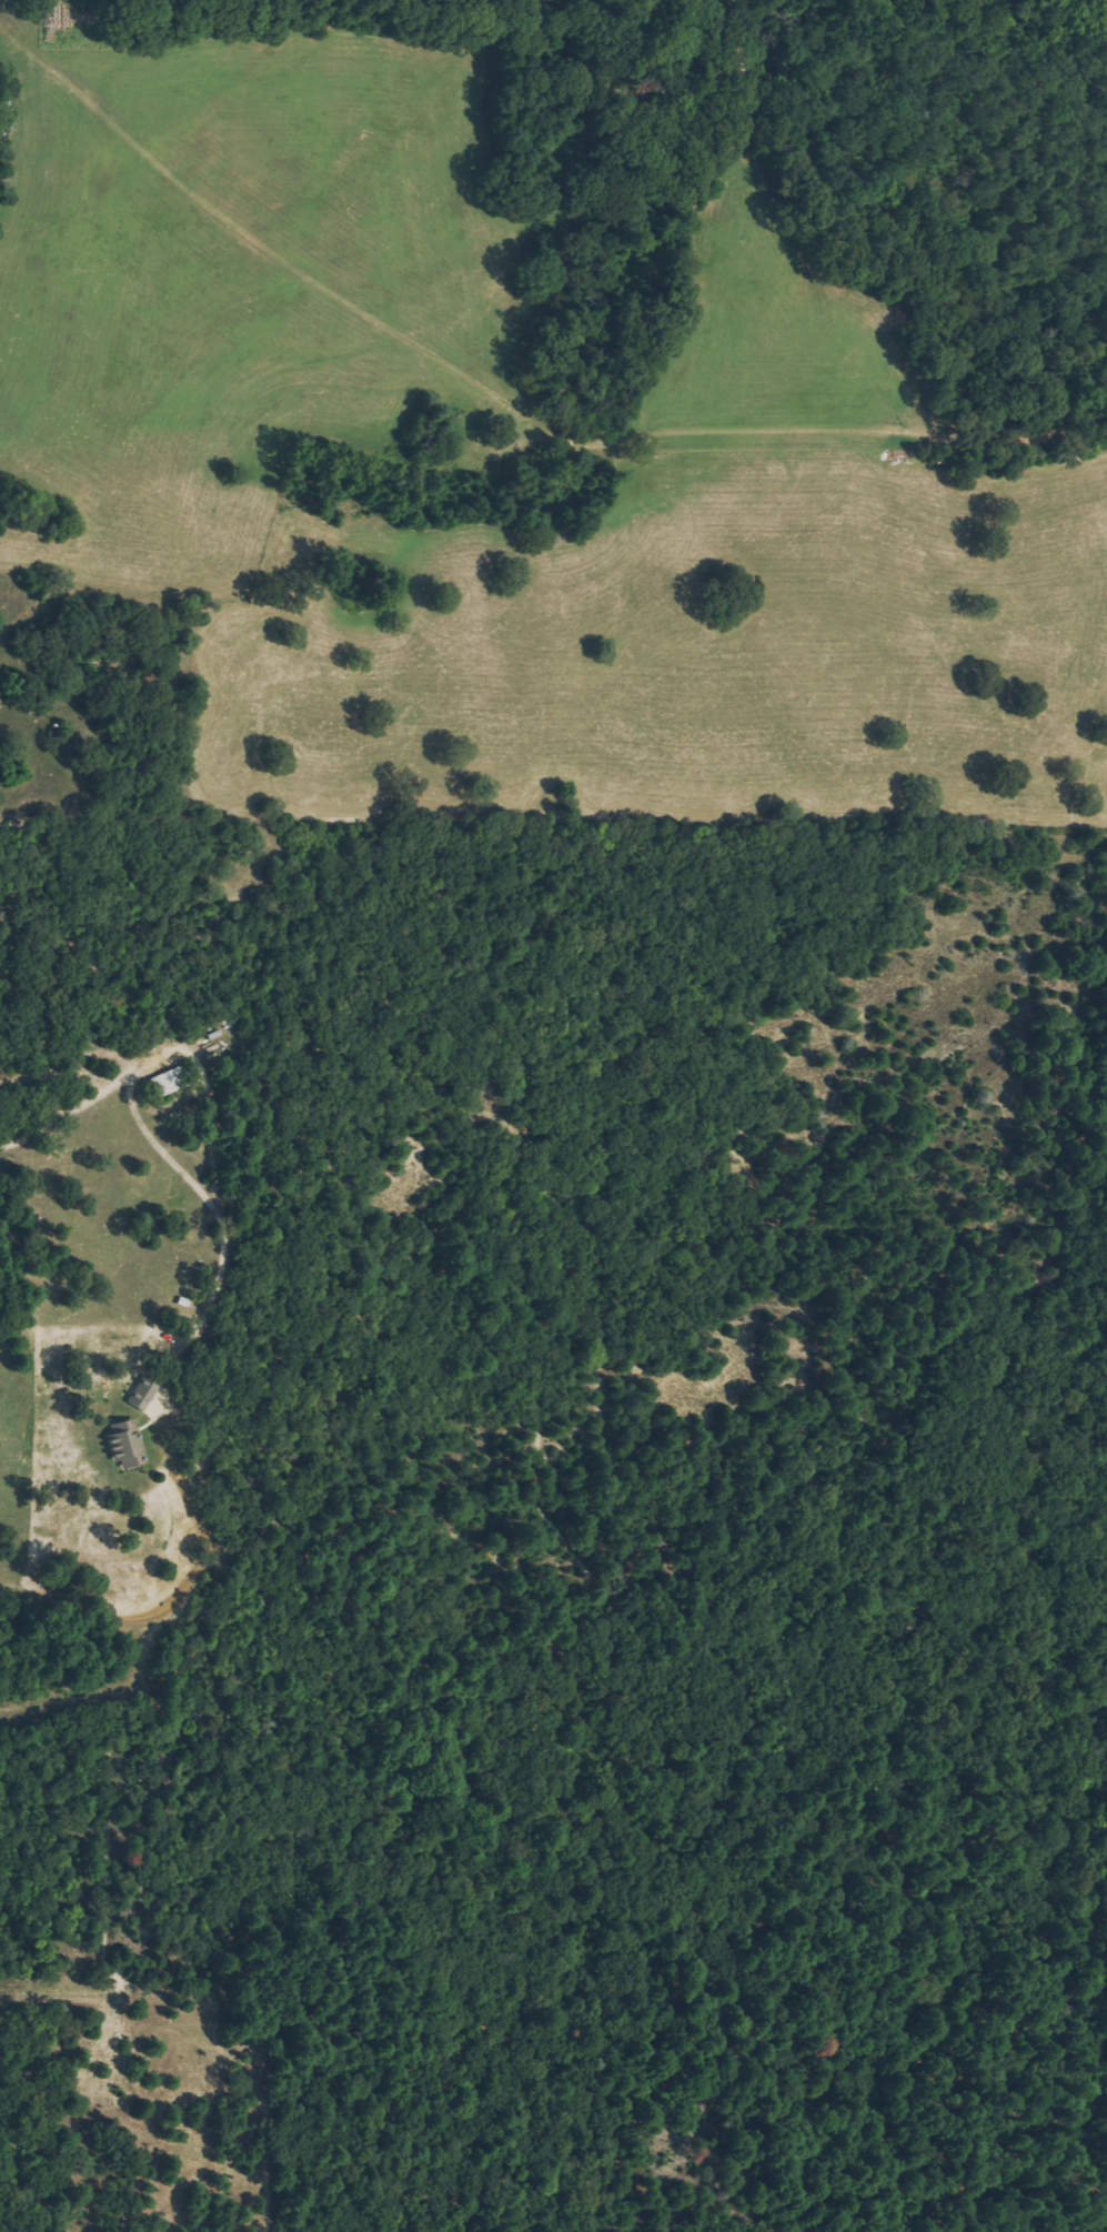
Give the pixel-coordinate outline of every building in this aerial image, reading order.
[(154,1098),(188,1085),(181,1065),(146,1078),(154,1098)] [(125,1405),(142,1414),(144,1410),(155,1416),(156,1414),(153,1413),(158,1401),(152,1398),(159,1383),(141,1374),(125,1405)] [(103,1424),(108,1463),(139,1459),(134,1420),(103,1424)]
